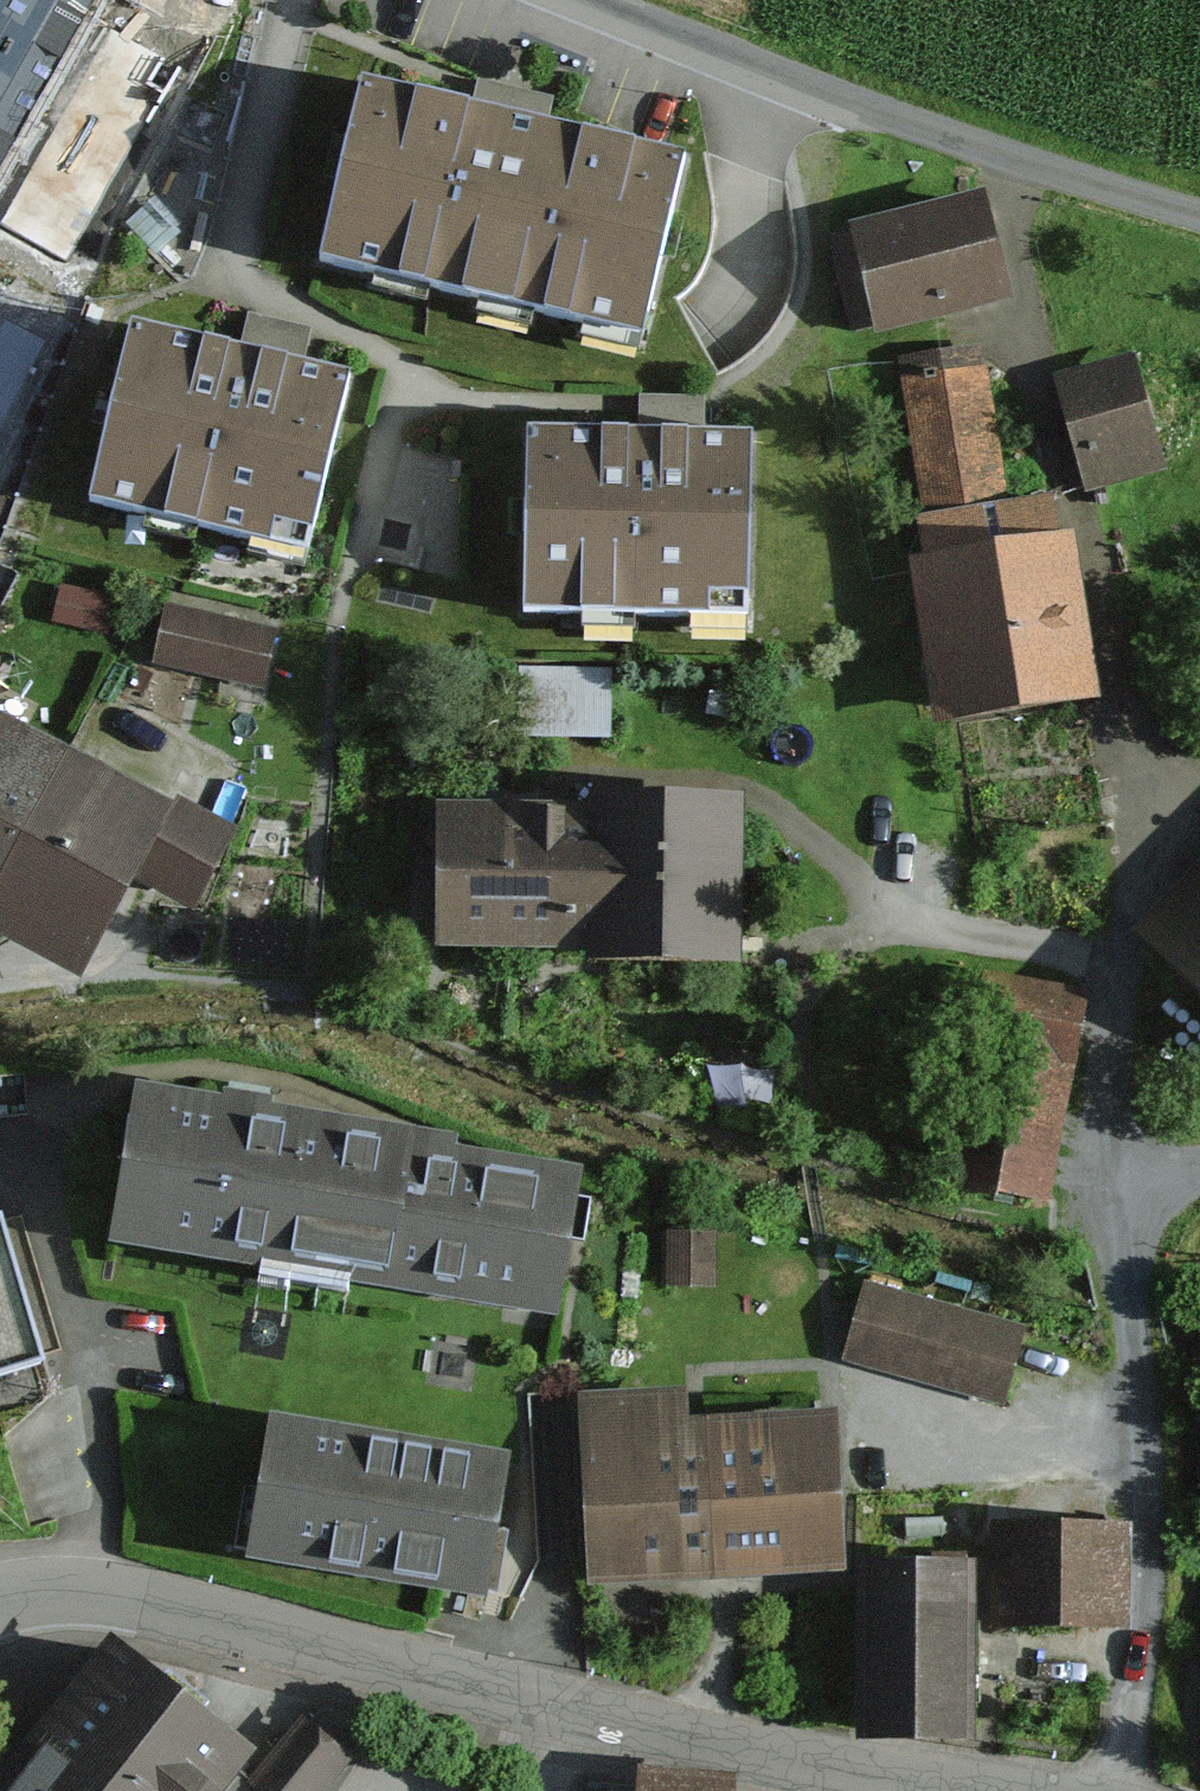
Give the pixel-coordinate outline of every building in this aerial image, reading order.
[(87,0),(0,0),(0,157),(87,0)] [(687,165),(360,85),(314,270),(642,350),(687,165)] [(977,200),(850,231),(852,240),(834,245),(856,333),(877,328),(879,336),(1003,306),(977,200)] [(48,327),(0,305),(0,431),(48,327)] [(277,359),(139,324),(94,499),(304,552),(348,377),(277,359)] [(980,348),(896,364),(922,501),(1006,486),(980,348)] [(1164,468),(1130,358),(1057,380),(1091,490),(1164,468)] [(756,441),(532,436),(528,625),(751,631),(756,441)] [(1050,505),(920,525),(926,568),(911,570),(937,737),(1096,713),(1070,542),(1056,544),(1050,505)] [(62,589),(54,625),(105,636),(113,601),(62,589)] [(275,636),(160,609),(147,664),(261,692),(275,636)] [(607,672),(521,672),(521,740),(607,740),(607,672)] [(0,719),(0,937),(77,977),(130,876),(193,909),(229,840),(0,719)] [(596,948),(596,960),(738,959),(737,879),(737,791),(593,792),(593,804),(547,804),(438,804),(438,948),(596,948)] [(1140,930),(1199,991),(1199,871),(1140,930)] [(934,1178),(1036,1194),(1066,1000),(964,984),(934,1178)] [(227,1107),(134,1091),(105,1260),(562,1339),(589,1184),(457,1161),(459,1148),(263,1114),(266,1095),(230,1089),(227,1107)] [(40,1365),(0,1234),(0,1377),(40,1365)] [(711,1238),(666,1238),(666,1288),(711,1288),(711,1238)] [(869,1287),(848,1364),(1003,1406),(1024,1329),(869,1287)] [(578,1407),(589,1595),(844,1581),(836,1429),(697,1437),(678,1438),(675,1401),(578,1407)] [(275,1429),(252,1574),(480,1614),(492,1545),(505,1466),(275,1429)] [(1124,1526),(989,1527),(990,1636),(1125,1634),(1124,1526)] [(964,1574),(861,1573),(861,1752),(976,1752),(976,1574),(964,1574)] [(0,1790),(234,1790),(259,1760),(115,1646),(0,1790)] [(261,1779),(274,1790),(327,1790),(349,1765),(305,1727),(261,1779)] [(630,1780),(629,1790),(724,1790),(725,1785),(630,1780)]
